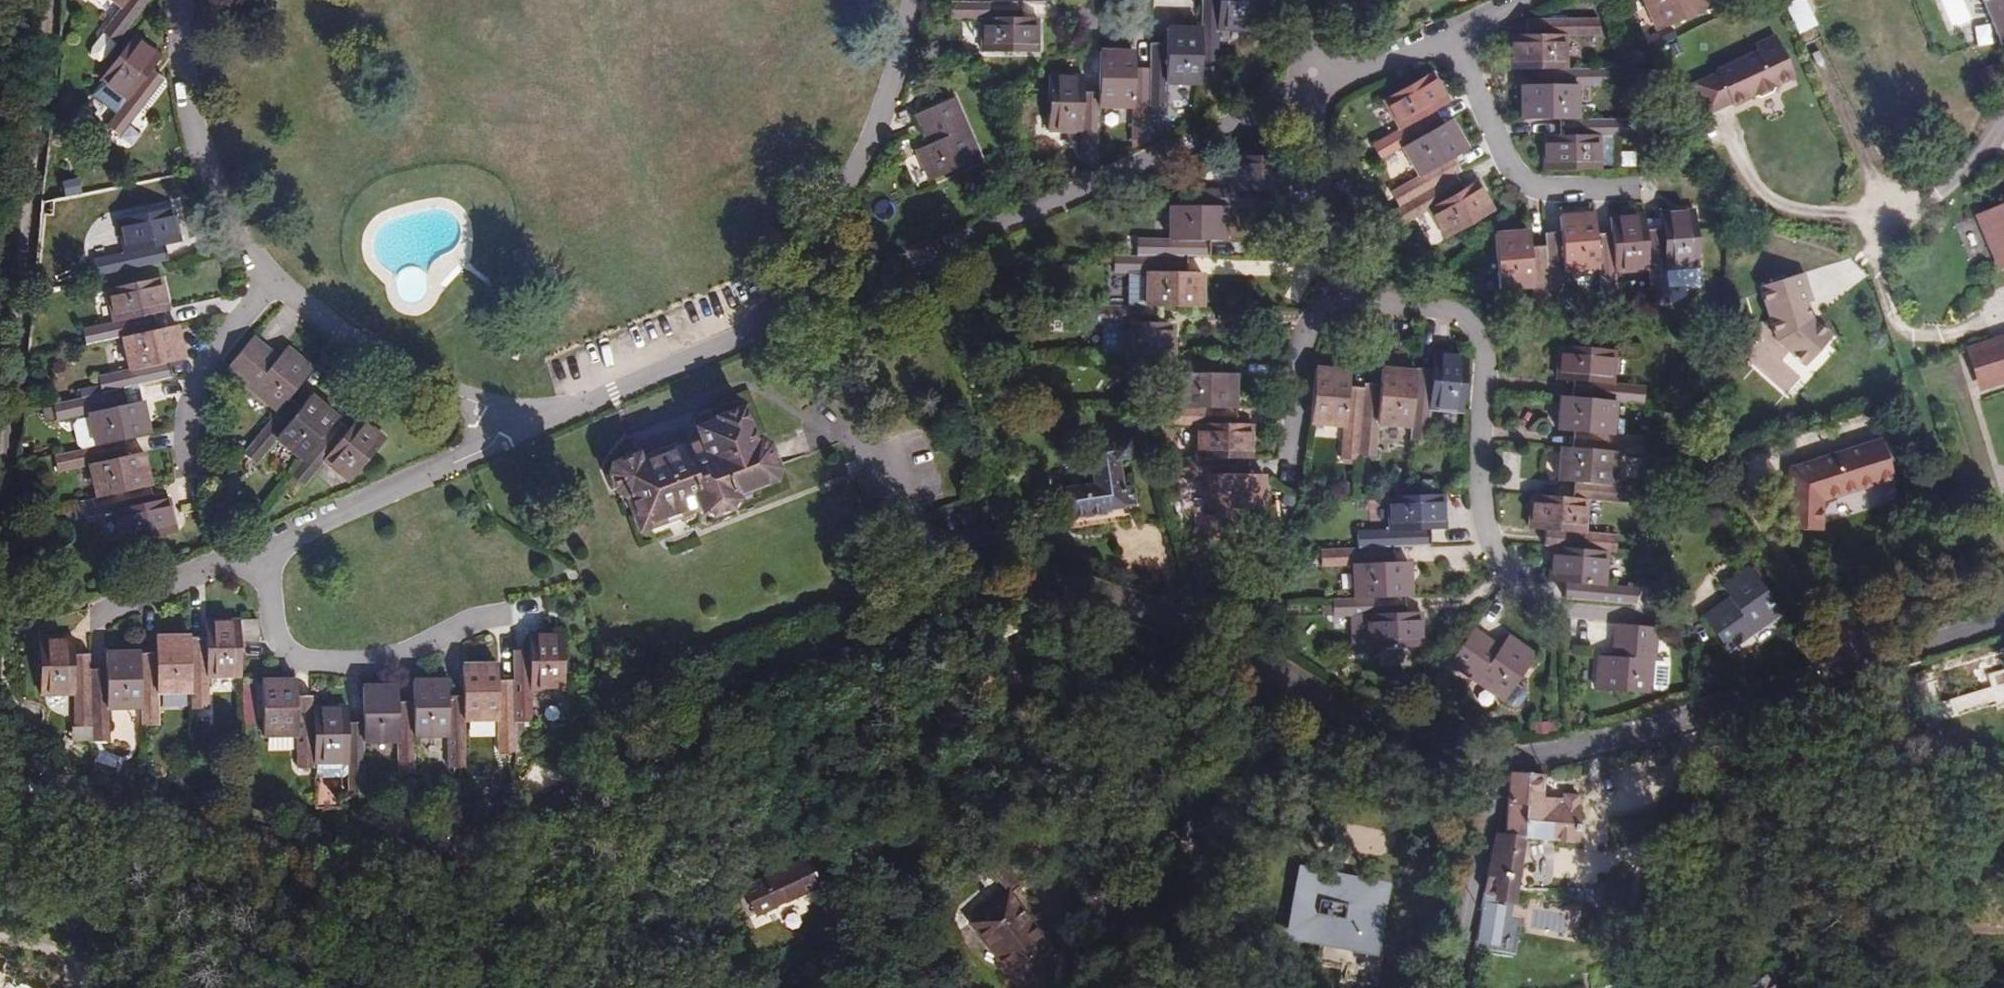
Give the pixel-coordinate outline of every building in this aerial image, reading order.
[(119,13),(98,38),(112,48),(150,0),(129,0),(119,13)] [(129,0),(102,0),(119,13),(129,0)] [(1202,63),(1219,64),(1220,30),(1220,0),(1203,0),(1203,29),(1202,63)] [(1220,30),(1253,30),(1253,0),(1220,0),(1220,30)] [(1712,11),(1707,0),(1647,0),(1661,33),(1712,11)] [(1798,34),(1816,25),(1805,0),(1790,0),(1783,3),(1798,34)] [(2003,46),(2003,0),(1985,0),(2003,46)] [(993,3),(951,2),(951,19),(985,19),(1025,20),(1026,3),(993,3)] [(1025,20),(985,19),(984,51),(1039,53),(1039,20),(1025,20)] [(1531,20),(1531,36),(1570,36),(1601,36),(1601,21),(1531,20)] [(1167,85),(1202,86),(1202,63),(1203,29),(1167,29),(1167,45),(1167,85)] [(1515,36),(1515,70),(1541,70),(1570,70),(1570,36),(1531,36),(1515,36)] [(129,40),(95,85),(122,106),(147,74),(157,62),(129,40)] [(1704,117),(1794,80),(1778,42),(1688,78),(1704,117)] [(1152,70),(1151,116),(1167,117),(1167,85),(1167,45),(1152,45),(1152,70)] [(1100,95),(1100,108),(1134,109),(1135,70),(1135,53),(1101,53),(1100,95)] [(1134,142),(1151,143),(1151,116),(1152,70),(1135,70),(1134,109),(1134,142)] [(1612,87),(1612,70),(1570,70),(1541,70),(1540,87),(1581,87),(1612,87)] [(147,74),(122,106),(103,129),(116,140),(159,84),(147,74)] [(1387,103),(1402,133),(1437,113),(1450,105),(1434,76),(1387,103)] [(1049,134),(1083,134),(1084,94),(1084,79),(1050,79),(1049,134)] [(1580,121),(1581,87),(1540,87),(1525,87),(1524,120),(1563,121),(1580,121)] [(1082,168),(1098,168),(1100,108),(1100,95),(1084,94),(1083,134),(1082,168)] [(930,182),(980,160),(954,101),(918,116),(930,146),(917,151),(930,182)] [(1375,149),(1383,163),(1405,150),(1445,126),(1437,113),(1402,133),(1375,149)] [(1635,137),(1636,121),(1580,121),(1563,121),(1563,137),(1603,137),(1635,137)] [(1469,152),(1452,123),(1445,126),(1405,150),(1421,179),(1457,159),(1469,152)] [(1601,171),(1603,137),(1563,137),(1548,137),(1547,170),(1601,171)] [(1465,173),(1457,159),(1421,179),(1393,195),(1401,210),(1458,177),(1465,173)] [(1231,194),(1269,194),(1285,194),(1286,162),(1231,161),(1231,194)] [(1401,210),(1394,214),(1403,228),(1432,211),(1467,191),(1458,177),(1401,210)] [(1467,191),(1432,211),(1448,240),(1497,213),(1480,183),(1467,191)] [(121,217),(166,206),(160,185),(116,197),(121,217)] [(1226,211),(1269,212),(1269,194),(1231,194),(1198,193),(1198,211),(1226,211)] [(1980,219),(2003,268),(2003,208),(1980,219)] [(1198,211),(1170,210),(1170,244),(1210,244),(1226,244),(1226,211),(1198,211)] [(117,225),(124,257),(163,249),(176,246),(169,214),(117,225)] [(1665,217),(1666,231),(1669,271),(1703,269),(1699,214),(1665,217)] [(1562,218),(1563,233),(1566,273),(1601,271),(1598,235),(1597,215),(1562,218)] [(1649,232),(1648,218),(1614,220),(1613,235),(1617,273),(1653,271),(1649,232)] [(1666,231),(1649,232),(1653,271),(1656,305),(1671,303),(1670,291),(1669,271),(1666,231)] [(1549,249),(1554,306),(1569,305),(1566,273),(1563,233),(1548,235),(1549,249)] [(1502,291),(1535,289),(1532,250),(1531,234),(1497,237),(1502,291)] [(1601,271),(1603,307),(1619,307),(1617,273),(1613,235),(1598,235),(1601,271)] [(1210,244),(1170,244),(1137,243),(1137,261),(1186,261),(1209,261),(1210,244)] [(92,264),(95,278),(166,264),(163,249),(124,257),(92,264)] [(1538,321),(1555,320),(1554,306),(1549,249),(1532,250),(1535,289),(1538,321)] [(1137,261),(1113,260),(1114,276),(1148,276),(1186,278),(1186,261),(1137,261)] [(1703,269),(1669,271),(1670,291),(1703,288),(1703,269)] [(1805,271),(1760,283),(1784,378),(1834,365),(1818,301),(1813,303),(1805,271)] [(1186,278),(1148,276),(1147,312),(1159,312),(1202,312),(1202,278),(1186,278)] [(106,293),(113,325),(152,317),(167,314),(160,283),(106,293)] [(1147,312),(1086,311),(1086,326),(1120,327),(1158,328),(1159,312),(1147,312)] [(82,332),(85,349),(122,341),(155,334),(152,317),(113,325),(82,332)] [(1120,327),(1119,361),(1149,361),(1174,362),(1174,328),(1158,328),(1120,327)] [(122,341),(130,374),(168,364),(184,361),(176,330),(155,334),(122,341)] [(289,400),(311,373),(286,352),(277,362),(253,342),(227,372),(277,415),(289,400)] [(1559,382),(1575,383),(1614,387),(1616,353),(1562,348),(1559,382)] [(1990,367),(1998,393),(2003,392),(2003,350),(1987,355),(1990,367)] [(1434,358),(1433,372),(1430,413),(1464,415),(1468,360),(1434,358)] [(1221,378),(1222,362),(1174,362),(1149,361),(1148,377),(1181,378),(1221,378)] [(98,381),(102,397),(124,391),(172,381),(168,364),(130,374),(98,381)] [(1433,372),(1417,371),(1416,376),(1411,430),(1410,444),(1427,444),(1430,413),(1433,372)] [(1312,428),(1344,430),(1348,392),(1350,375),(1317,373),(1312,428)] [(1383,373),(1382,389),(1379,428),(1411,430),(1416,376),(1383,373)] [(1235,379),(1221,378),(1181,378),(1179,413),(1235,413),(1235,379)] [(1575,383),(1573,399),(1617,403),(1646,405),(1646,390),(1614,387),(1575,383)] [(1382,389),(1365,388),(1365,393),(1359,459),(1376,460),(1379,428),(1382,389)] [(102,397),(54,407),(58,423),(90,417),(126,408),(124,391),(102,397)] [(1342,461),(1358,463),(1359,459),(1365,393),(1348,392),(1344,430),(1342,461)] [(1573,399),(1562,399),(1560,433),(1575,434),(1614,437),(1617,403),(1573,399)] [(301,411),(289,400),(277,415),(243,456),(255,467),(276,442),(301,411)] [(310,401),(301,411),(276,442),(303,464),(336,423),(310,401)] [(90,417),(96,450),(125,443),(149,438),(142,405),(126,408),(90,417)] [(632,503),(644,532),(701,510),(704,516),(715,520),(733,513),(738,504),(735,496),(771,483),(775,470),(764,447),(757,446),(742,411),(716,421),(719,426),(699,434),(703,445),(682,454),(681,452),(641,467),(638,460),(613,469),(613,471),(611,479),(618,493),(627,497),(629,503),(632,503)] [(1179,413),(1166,412),(1166,428),(1197,428),(1237,429),(1237,413),(1235,413),(1179,413)] [(350,431),(338,421),(336,423),(303,464),(290,480),(301,489),(323,462),(350,431)] [(358,421),(350,431),(323,462),(349,483),(383,443),(358,421)] [(1197,428),(1197,463),(1249,464),(1252,464),(1253,429),(1237,429),(1197,428)] [(1617,453),(1645,455),(1647,439),(1614,437),(1575,434),(1574,449),(1617,453)] [(1102,510),(1123,508),(1123,505),(1133,504),(1132,492),(1122,493),(1117,460),(1131,458),(1128,442),(1090,447),(1098,496),(1100,496),(1102,510)] [(96,450),(54,459),(57,475),(91,468),(130,460),(125,443),(96,450)] [(1882,443),(1867,448),(1879,486),(1894,481),(1882,443)] [(1867,448),(1791,472),(1791,533),(1821,534),(1822,504),(1879,486),(1867,448)] [(1574,449),(1563,449),(1561,483),(1574,484),(1615,487),(1617,453),(1574,449)] [(91,468),(97,501),(149,489),(144,457),(130,460),(91,468)] [(1197,463),(1177,462),(1176,476),(1210,477),(1249,478),(1249,464),(1197,463)] [(1249,478),(1210,477),(1209,510),(1264,512),(1264,479),(1249,478)] [(1590,503),(1646,508),(1648,490),(1615,487),(1574,484),(1573,502),(1590,503)] [(97,501),(80,505),(84,521),(117,514),(152,506),(149,489),(97,501)] [(1406,500),(1390,501),(1390,535),(1431,533),(1446,533),(1445,499),(1406,500)] [(1545,531),(1587,535),(1590,503),(1573,502),(1533,499),(1530,530),(1545,531)] [(152,506),(117,514),(122,547),(176,535),(169,503),(152,506)] [(1609,554),(1617,555),(1618,537),(1587,535),(1545,531),(1544,549),(1555,550),(1609,554)] [(1359,536),(1358,552),(1394,551),(1431,549),(1431,533),(1390,535),(1359,536)] [(1607,587),(1609,554),(1555,550),(1552,583),(1567,584),(1607,587)] [(1358,552),(1322,553),(1322,569),(1355,568),(1395,567),(1394,551),(1358,552)] [(1405,601),(1411,600),(1409,566),(1395,567),(1355,568),(1355,602),(1405,601)] [(1725,649),(1778,613),(1747,569),(1720,587),(1729,600),(1704,617),(1725,649)] [(1607,587),(1567,584),(1565,599),(1637,606),(1638,590),(1607,587)] [(1355,602),(1334,603),(1335,619),(1368,618),(1406,617),(1405,601),(1355,602)] [(1406,617),(1368,618),(1369,650),(1423,649),(1422,617),(1406,617)] [(209,680),(243,681),(243,645),(242,626),(209,626),(209,642),(209,680)] [(242,626),(243,645),(259,645),(259,626),(242,626)] [(1655,696),(1659,629),(1617,626),(1614,659),(1600,658),(1598,691),(1655,696)] [(1475,631),(1452,665),(1505,702),(1536,658),(1510,640),(1502,650),(1475,631)] [(530,653),(531,693),(567,693),(566,638),(530,638),(530,653)] [(160,697),(193,697),(193,642),(160,643),(159,659),(160,697)] [(210,715),(209,680),(209,642),(193,642),(193,697),(193,714),(210,715)] [(42,699),(77,699),(75,660),(75,644),(42,645),(42,699)] [(515,685),(516,725),(532,725),(531,693),(530,653),(515,654),(515,685)] [(110,714),(143,714),(142,659),(109,659),(109,674),(110,714)] [(143,714),(143,731),(160,731),(160,697),(159,659),(142,659),(143,714)] [(77,731),(95,731),(93,674),(93,660),(75,660),(77,699),(77,731)] [(467,725),(500,725),(500,684),(499,669),(466,669),(466,701),(467,725)] [(95,731),(95,745),(110,746),(110,714),(109,674),(93,674),(95,731)] [(500,757),(516,757),(516,725),(515,685),(500,684),(500,725),(500,757)] [(265,741),(299,742),(299,701),(299,685),(265,686),(265,741)] [(416,741),(451,741),(450,701),(450,685),(415,686),(415,706),(416,741)] [(367,746),(400,745),(399,707),(399,693),(366,692),(366,727),(367,746)] [(299,773),(317,773),(317,766),(316,713),(315,701),(299,701),(299,742),(299,773)] [(451,772),(467,773),(467,725),(466,701),(450,701),(451,741),(451,772)] [(401,778),(417,779),(416,741),(415,706),(399,707),(400,745),(401,778)] [(317,766),(351,767),(351,727),(350,713),(316,713),(317,766)] [(350,800),(367,800),(367,746),(366,727),(351,727),(351,767),(350,800)] [(1498,837),(1477,952),(1487,953),(1488,946),(1494,946),(1501,899),(1521,901),(1531,842),(1585,848),(1589,814),(1581,813),(1582,806),(1580,806),(1580,801),(1565,800),(1565,804),(1542,802),(1544,781),(1525,777),(1513,779),(1507,838),(1498,837)] [(759,930),(824,902),(812,874),(746,902),(759,930)] [(1334,892),(1335,885),(1313,881),(1309,903),(1312,904),(1310,919),(1306,919),(1304,936),(1339,943),(1335,967),(1361,972),(1359,982),(1389,987),(1394,955),(1384,953),(1388,927),(1381,925),(1383,914),(1388,915),(1391,894),(1359,889),(1358,898),(1351,897),(1352,891),(1338,889),(1338,892),(1334,892)] [(1065,947),(1017,887),(980,916),(1027,977),(1065,947)]
